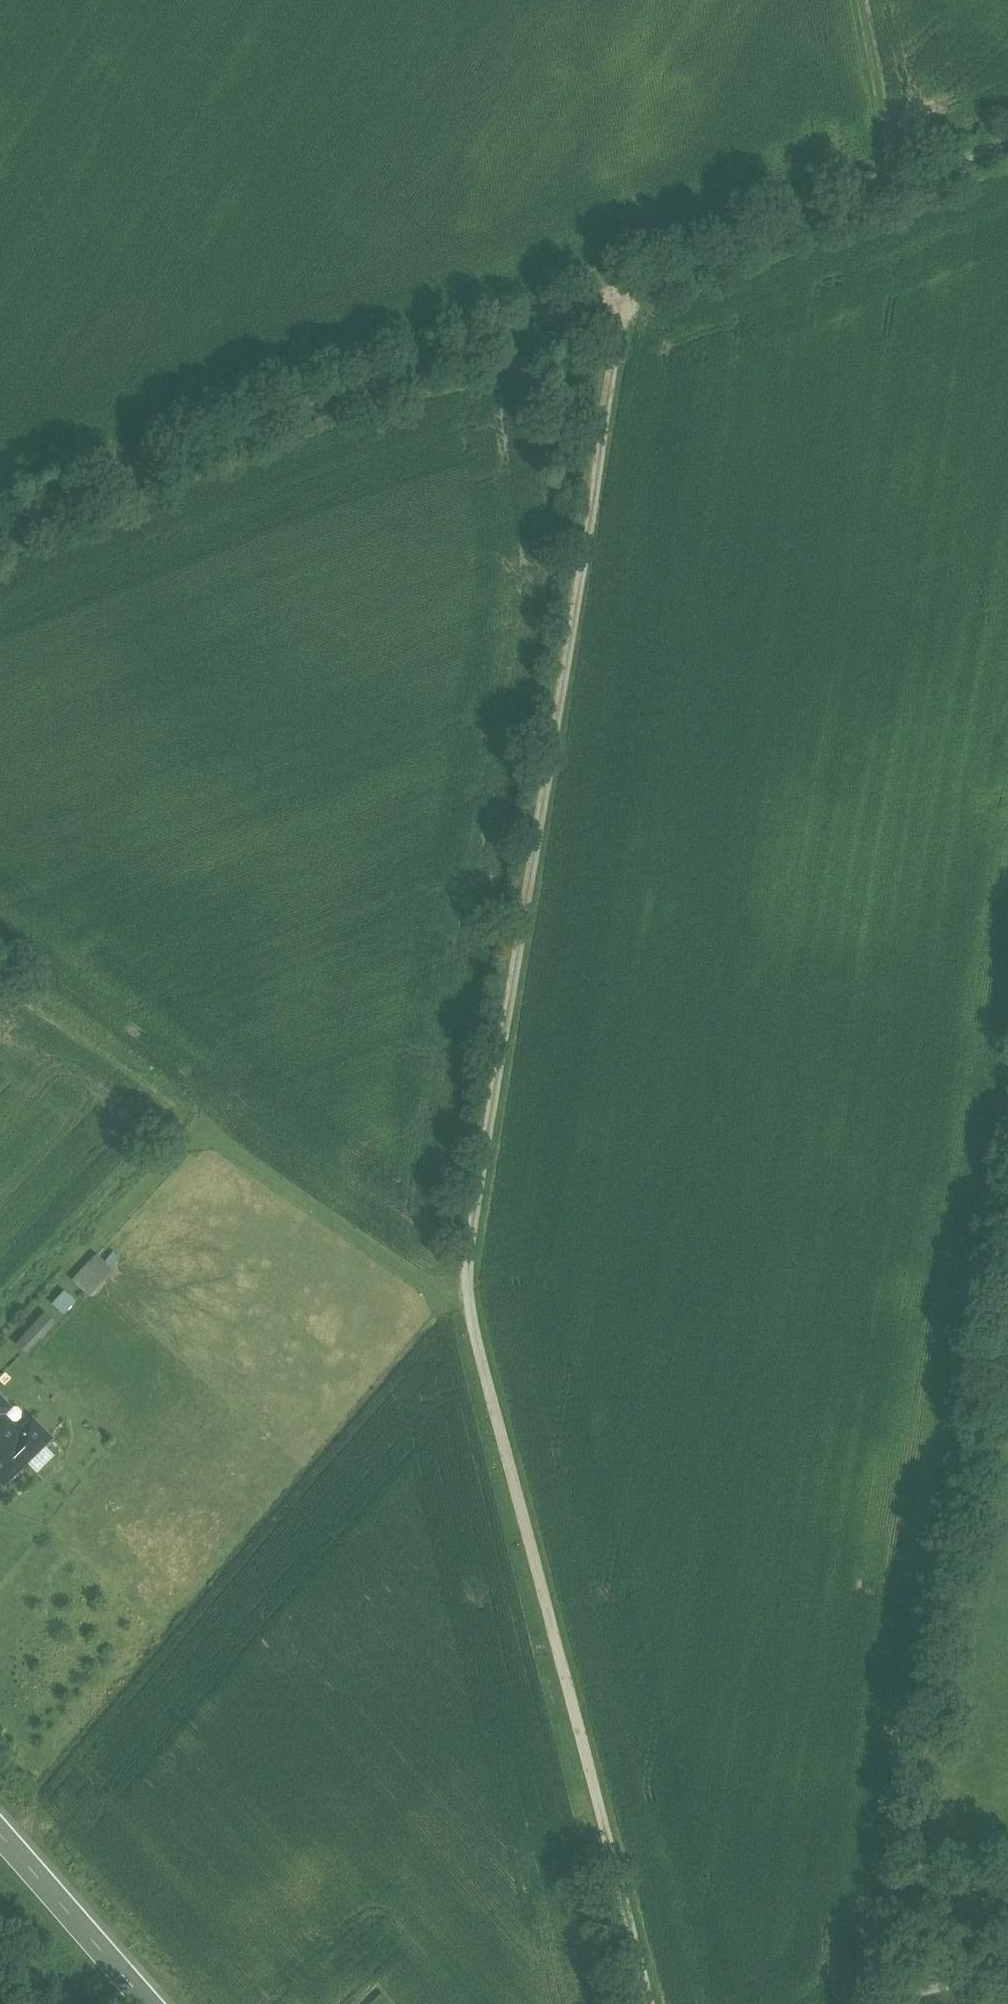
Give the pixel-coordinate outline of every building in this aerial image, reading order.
[(0,1398),(0,1478),(4,1482),(27,1459),(42,1444),(49,1437),(32,1420),(19,1433),(1,1414),(8,1406),(0,1398)] [(53,1456),(42,1444),(27,1459),(38,1470),(53,1456)]
